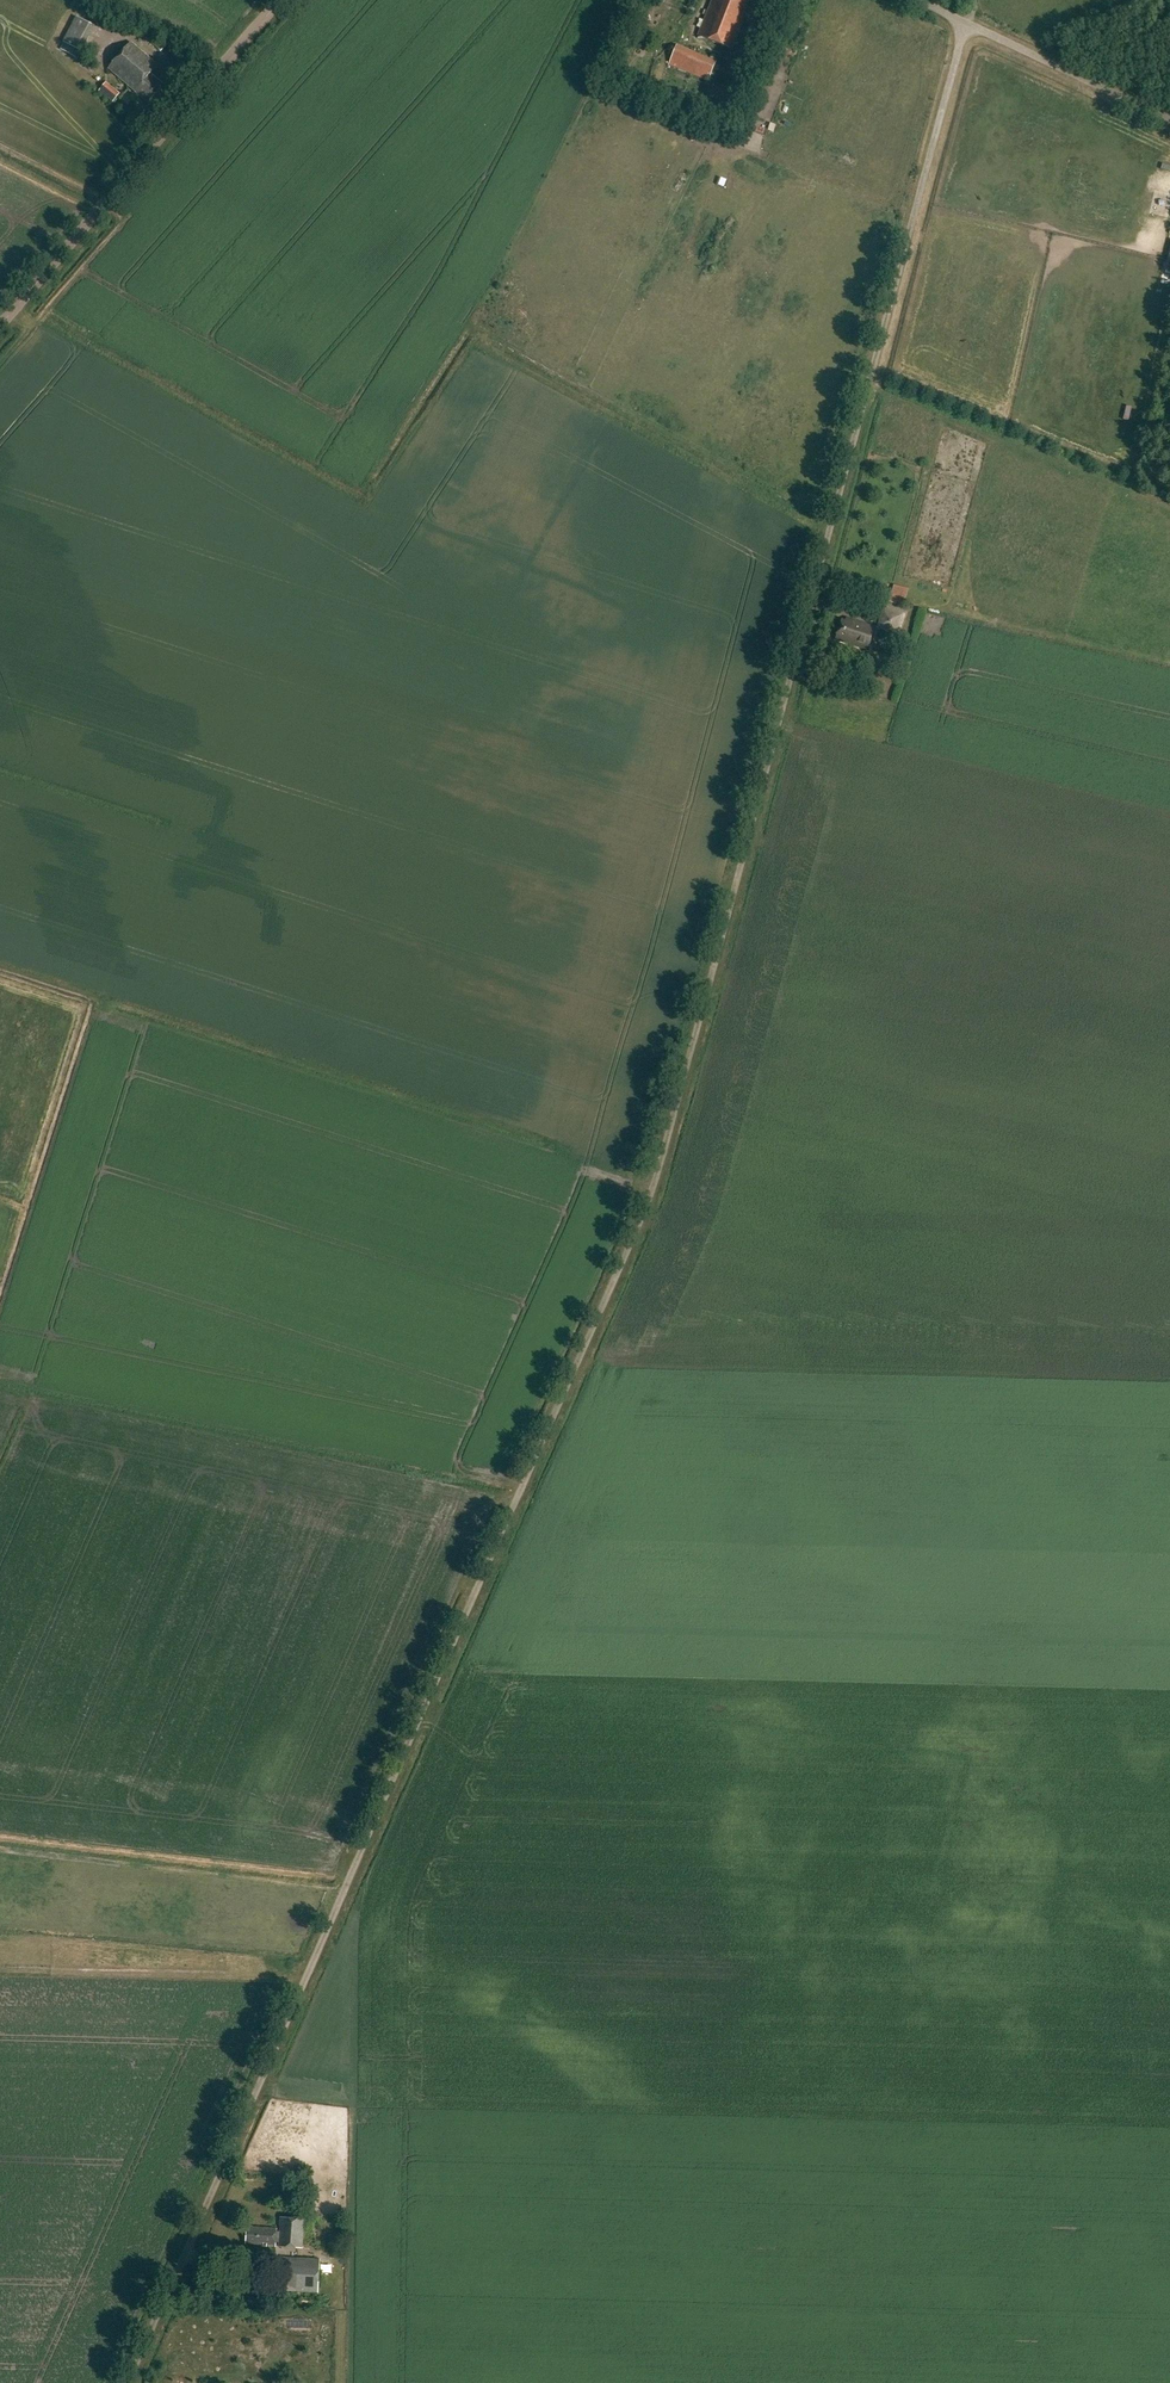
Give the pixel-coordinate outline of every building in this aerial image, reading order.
[(694,35),(728,50),(747,5),(745,4),(747,0),(709,0),(694,35)] [(79,50),(92,26),(73,16),(60,40),(61,41),(58,48),(74,56),(78,49),(79,50)] [(150,43),(160,52),(166,47),(156,37),(150,43)] [(668,63),(708,79),(717,59),(677,42),(668,63)] [(135,93),(136,92),(148,102),(163,85),(151,75),(158,67),(131,44),(108,70),(135,93)] [(120,94),(106,83),(99,92),(113,103),(120,94)] [(909,602),(912,584),(896,582),(893,600),(909,602)] [(882,603),(875,624),(896,632),(903,610),(882,603)] [(841,621),(836,637),(868,648),(874,628),(845,618),(844,622),(841,621)] [(277,2246),(303,2248),(304,2218),(279,2216),(277,2246)] [(265,2245),(265,2246),(275,2247),(277,2229),(247,2227),(245,2244),(265,2245)] [(282,2290),(319,2291),(320,2258),(283,2255),(282,2290)]
